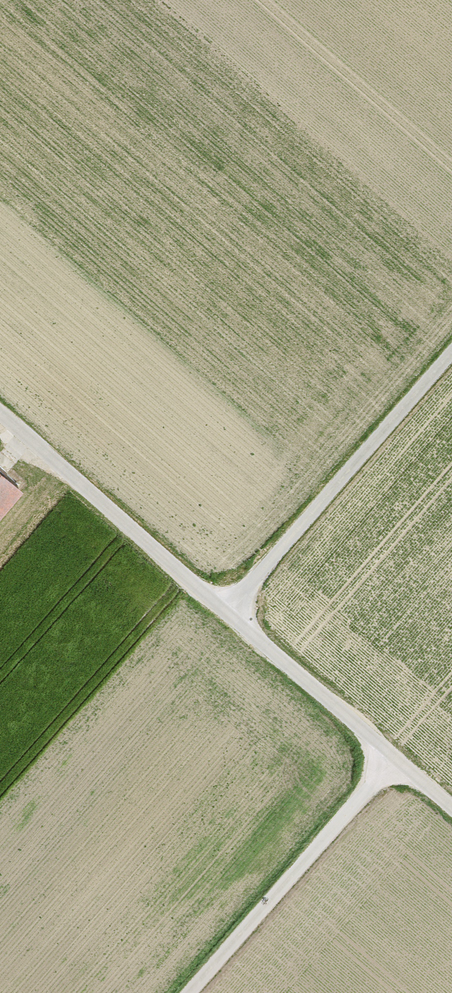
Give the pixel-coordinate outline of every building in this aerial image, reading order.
[(0,459),(0,505),(23,479),(0,459)]
